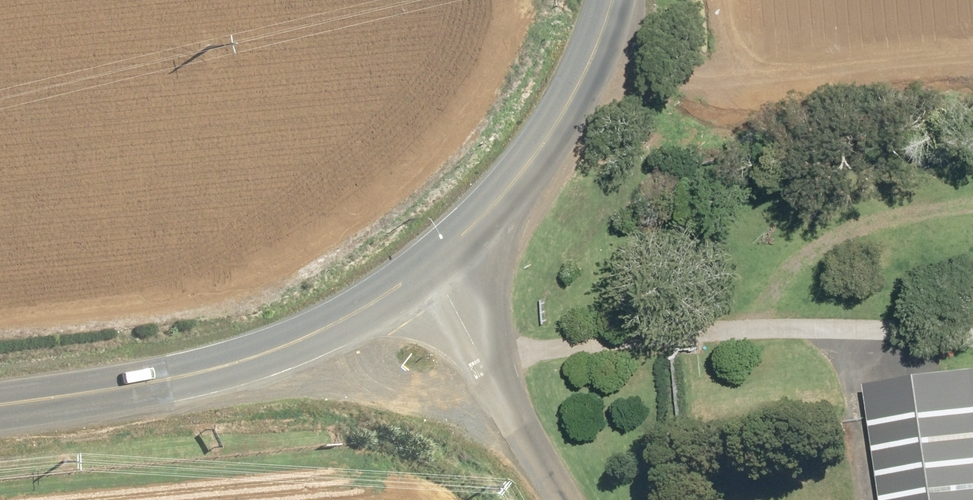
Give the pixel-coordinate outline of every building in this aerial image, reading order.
[(870,388),(885,499),(972,499),(972,373),(870,388)]
